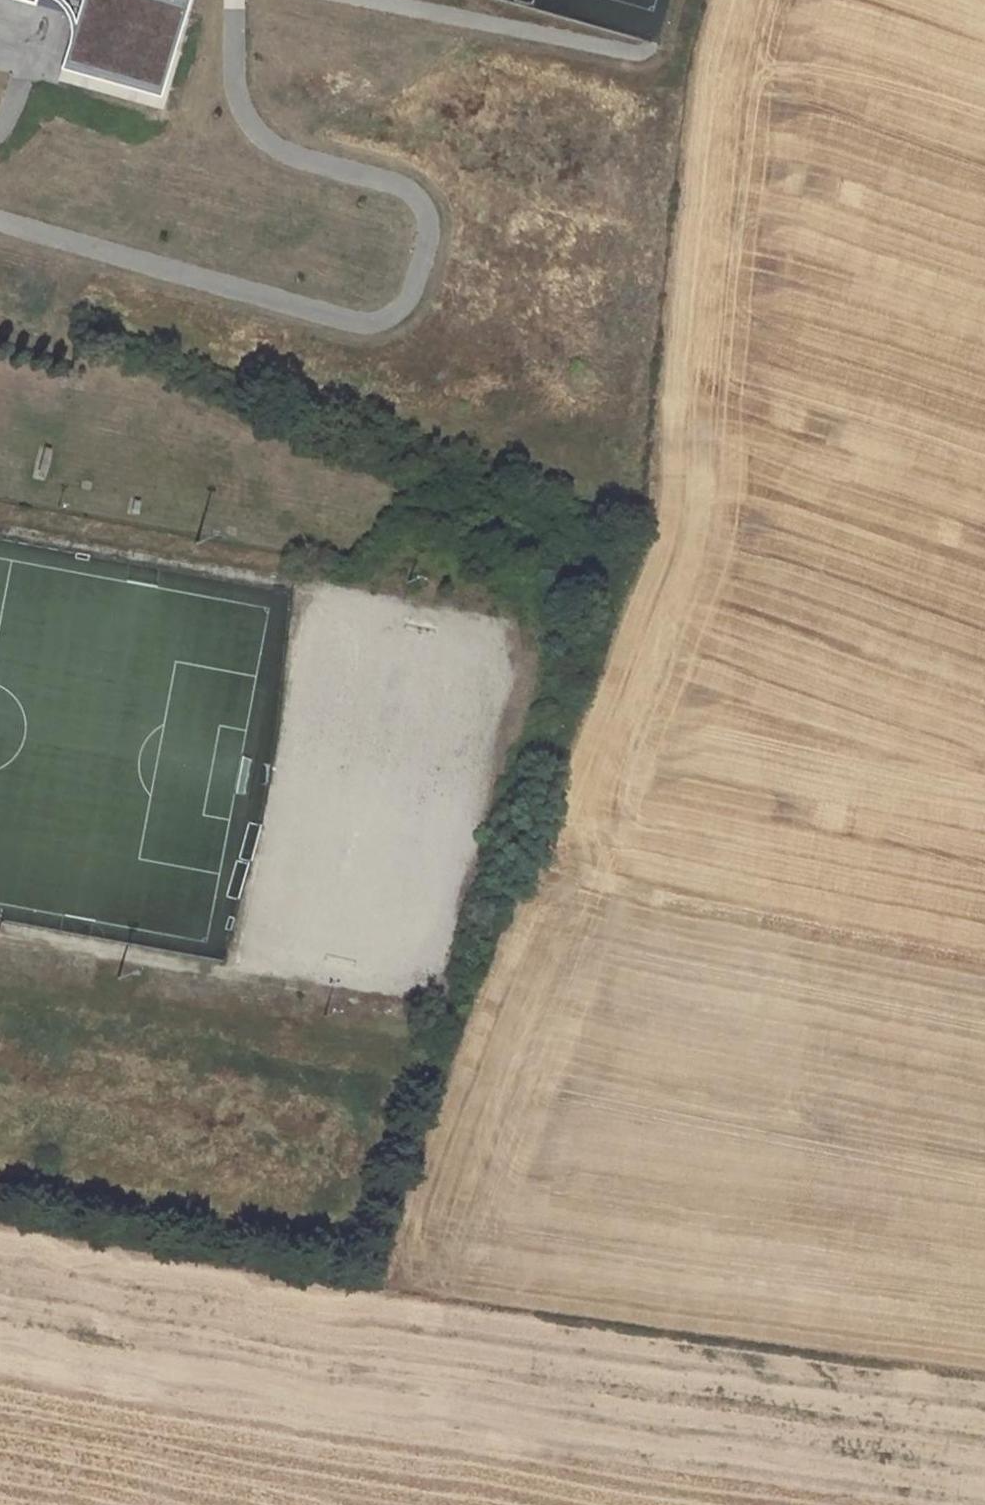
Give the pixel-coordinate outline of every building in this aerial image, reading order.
[(65,6),(72,18),(77,34),(67,70),(162,98),(192,0),(57,0),(65,6)]
